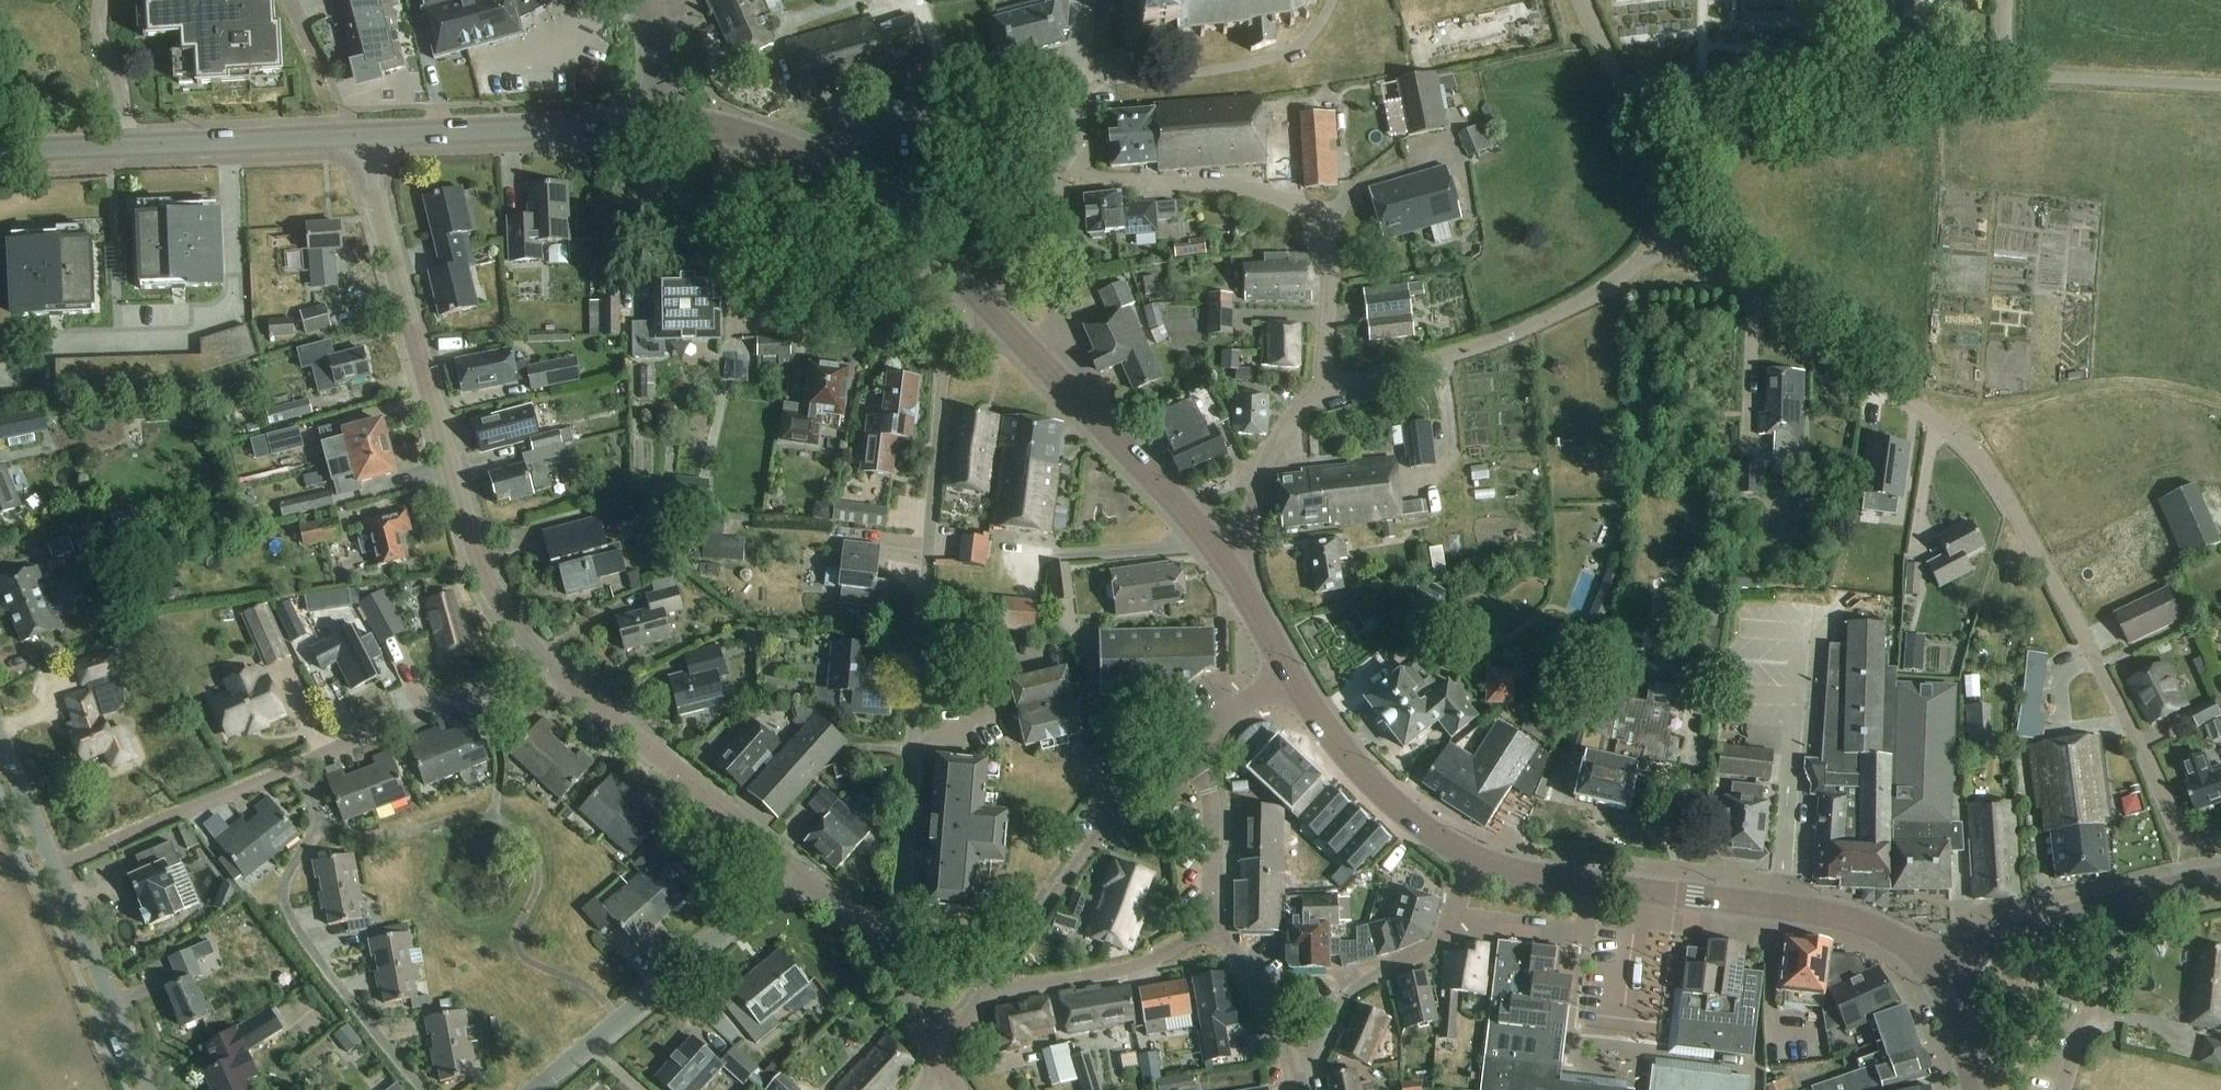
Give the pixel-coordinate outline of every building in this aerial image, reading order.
[(176,4),(142,6),(144,39),(177,37),(178,54),(173,55),(174,80),(197,79),(197,86),(252,83),(251,76),(283,74),(280,28),(275,28),(273,0),(175,0),(176,4)] [(340,2),(355,64),(359,63),(368,80),(405,69),(396,34),(400,33),(390,0),(348,0),(340,2)] [(427,32),(429,40),(435,61),(451,57),(524,37),(520,21),(534,17),(546,10),(560,0),(422,0),(425,9),(421,10),(427,32)] [(711,13),(714,12),(723,32),(729,46),(733,44),(740,62),(774,47),(768,32),(763,21),(774,16),(767,0),(705,0),(711,13)] [(1040,9),(995,21),(1004,59),(1065,44),(1063,35),(1067,34),(1070,2),(1071,2),(1071,0),(1041,0),(1040,9)] [(1142,34),(1177,30),(1179,40),(1183,40),(1182,35),(1247,28),(1248,33),(1250,33),(1252,51),(1275,45),(1274,30),(1291,28),(1291,25),(1294,24),(1294,19),(1302,15),(1307,20),(1310,17),(1305,12),(1309,4),(1316,6),(1317,2),(1310,0),(1139,0),(1142,34)] [(786,46),(787,50),(804,102),(824,95),(820,85),(834,80),(837,90),(874,78),(873,75),(888,71),(886,67),(926,56),(917,31),(914,19),(875,31),(871,20),(786,46)] [(1409,138),(1447,130),(1436,74),(1398,82),(1409,138)] [(1159,174),(1267,165),(1262,98),(1154,107),(1154,111),(1108,115),(1112,169),(1158,166),(1159,174)] [(1332,113),(1300,115),(1305,189),(1337,187),(1337,183),(1334,138),(1332,113)] [(1459,136),(1469,159),(1493,148),(1483,125),(1459,136)] [(1460,218),(1446,169),(1370,191),(1384,240),(1460,218)] [(570,242),(568,185),(528,187),(530,218),(509,220),(511,263),(542,262),(541,243),(570,242)] [(462,190),(424,200),(435,242),(439,256),(470,249),(466,234),(473,232),(462,190)] [(1121,195),(1084,198),(1088,236),(1091,236),(1093,239),(1103,239),(1104,235),(1124,233),(1125,237),(1158,234),(1157,223),(1155,206),(1150,206),(1150,204),(1122,207),(1121,195)] [(201,216),(201,207),(151,209),(151,218),(139,218),(142,290),(217,287),(214,215),(201,216)] [(339,223),(307,226),(309,252),(311,251),(313,276),(314,290),(339,288),(338,274),(336,250),(341,249),(339,223)] [(79,243),(78,234),(28,236),(28,245),(16,246),(19,318),(95,315),(91,242),(79,243)] [(1175,247),(1176,259),(1206,255),(1205,240),(1189,242),(1189,245),(1175,247)] [(470,249),(439,256),(443,271),(430,275),(440,317),(478,307),(468,266),(474,264),(470,249)] [(1312,302),(1310,255),(1270,256),(1270,260),(1265,260),(1265,265),(1243,266),(1245,302),(1312,302)] [(657,278),(657,310),(722,309),(722,303),(721,303),(721,277),(657,278)] [(1413,333),(1409,299),(1425,297),(1424,284),(1413,286),(1412,282),(1362,287),(1368,338),(1413,333)] [(1134,306),(1123,283),(1099,294),(1109,317),(1084,328),(1095,354),(1090,357),(1097,372),(1101,374),(1122,365),(1134,392),(1163,379),(1150,351),(1149,351),(1129,308),(1134,306)] [(1208,305),(1233,306),(1233,295),(1208,294),(1208,305)] [(621,301),(590,302),(590,337),(621,336),(621,301)] [(1233,306),(1208,305),(1208,336),(1232,336),(1233,306)] [(300,313),(306,336),(332,330),(326,306),(300,313)] [(1144,309),(1149,331),(1164,327),(1158,306),(1144,309)] [(722,309),(657,310),(657,324),(634,324),(634,359),(665,358),(665,342),(722,341),(721,314),(722,314),(722,309)] [(269,322),(270,340),(295,338),(294,320),(269,322)] [(1299,327),(1263,325),(1262,367),(1299,369),(1299,327)] [(230,333),(212,338),(221,367),(239,362),(230,333)] [(758,358),(792,357),(791,339),(757,339),(758,358)] [(330,343),(298,352),(303,371),(312,369),(320,396),(340,390),(339,387),(372,378),(364,350),(335,358),(330,343)] [(1222,349),(1223,367),(1239,367),(1238,349),(1222,349)] [(531,361),(514,365),(511,352),(458,362),(464,394),(517,384),(517,381),(532,378),(534,389),(580,380),(576,358),(532,366),(531,361)] [(784,406),(778,452),(798,454),(800,436),(807,436),(808,427),(823,429),(824,416),(844,419),(850,368),(809,363),(803,408),(784,406)] [(641,369),(642,400),(655,400),(654,369),(641,369)] [(1236,382),(1254,383),(1255,371),(1237,370),(1236,382)] [(1774,436),(1773,457),(1803,457),(1804,373),(1767,372),(1767,415),(1760,415),(1759,436),(1774,436)] [(920,379),(888,375),(883,419),(869,417),(862,471),(893,475),(898,438),(912,440),(914,424),(917,425),(919,406),(917,406),(920,379)] [(1213,392),(1210,387),(1189,397),(1192,402),(1155,419),(1169,448),(1167,449),(1181,478),(1227,457),(1215,430),(1229,422),(1224,412),(1223,413),(1211,393),(1213,392)] [(230,393),(219,396),(221,403),(221,407),(232,404),(231,400),(230,393)] [(1268,397),(1234,395),(1233,428),(1238,435),(1267,437),(1268,397)] [(267,412),(271,427),(300,419),(296,404),(267,412)] [(538,433),(532,409),(506,416),(506,415),(475,424),(483,454),(514,445),(513,440),(538,433)] [(1003,418),(958,409),(955,436),(959,440),(956,455),(948,457),(946,493),(989,497),(1003,418)] [(0,420),(0,443),(9,441),(11,450),(36,444),(35,436),(49,433),(44,412),(0,420)] [(1063,425),(1005,418),(993,528),(1051,536),(1060,468),(1057,468),(1058,460),(1062,458),(1064,445),(1060,442),(1063,425)] [(329,464),(390,448),(383,422),(348,431),(346,424),(320,431),(329,464)] [(1429,423),(1402,425),(1405,457),(1432,454),(1429,423)] [(267,437),(272,458),(304,450),(299,429),(267,437)] [(531,441),(535,453),(563,446),(560,433),(531,441)] [(563,446),(535,453),(526,456),(529,465),(490,476),(498,504),(551,489),(547,476),(559,473),(557,466),(568,463),(563,446)] [(390,448),(329,464),(338,499),(363,492),(361,485),(398,476),(390,448)] [(1868,449),(1867,502),(1887,503),(1886,522),(1901,522),(1902,504),(1903,451),(1868,449)] [(1299,476),(1276,479),(1283,530),(1285,530),(1286,533),(1298,531),(1297,528),(1329,524),(1329,526),(1330,528),(1401,518),(1401,516),(1423,513),(1421,502),(1400,505),(1392,456),(1350,462),(1351,465),(1299,472),(1299,476)] [(1736,463),(1736,496),(1759,495),(1759,464),(1736,463)] [(22,507),(5,468),(0,470),(0,516),(22,507)] [(304,477),(306,489),(322,485),(320,474),(304,477)] [(676,479),(673,508),(706,512),(710,482),(676,479)] [(2197,486),(2160,502),(2186,561),(2220,546),(2220,541),(2197,486)] [(299,500),(303,515),(335,508),(331,493),(299,500)] [(597,581),(610,577),(627,573),(620,545),(608,548),(604,531),(639,522),(632,497),(599,505),(603,521),(601,522),(600,518),(543,533),(552,566),(554,565),(556,570),(560,569),(567,598),(599,589),(597,581)] [(836,503),(834,523),(885,529),(887,510),(836,503)] [(814,509),(812,520),(829,524),(833,507),(821,505),(814,509)] [(412,532),(407,514),(367,524),(370,536),(360,539),(364,555),(374,553),(377,566),(405,559),(399,536),(412,532)] [(339,520),(300,528),(304,548),(343,540),(339,520)] [(1392,523),(1381,524),(1384,541),(1386,540),(1395,539),(1393,525),(1392,523)] [(1983,548),(1970,523),(1938,539),(1947,556),(1928,566),(1940,589),(1971,572),(1964,559),(1983,548)] [(709,561),(728,563),(729,541),(722,540),(723,535),(711,535),(709,561)] [(962,537),(959,565),(987,568),(990,540),(962,537)] [(1347,561),(1344,541),(1309,546),(1317,595),(1343,591),(1339,563),(1347,561)] [(825,588),(840,590),(843,590),(841,605),(888,611),(891,585),(877,583),(881,547),(845,543),(842,572),(827,570),(825,588)] [(1478,562),(1479,571),(1491,570),(1490,561),(1478,562)] [(1906,563),(1904,596),(1919,596),(1921,564),(1906,563)] [(1050,568),(1055,603),(1073,601),(1068,565),(1050,568)] [(1168,569),(1167,565),(1111,573),(1114,595),(1117,617),(1155,612),(1154,606),(1187,603),(1182,567),(1168,569)] [(0,583),(0,586),(11,614),(44,601),(37,582),(43,580),(38,568),(0,583)] [(628,576),(632,592),(643,590),(639,573),(628,576)] [(121,574),(108,579),(115,595),(128,589),(121,574)] [(56,584),(60,595),(80,587),(76,576),(56,584)] [(1735,577),(1735,590),(1756,590),(1756,577),(1735,577)] [(400,585),(398,591),(400,598),(405,600),(412,597),(414,592),(412,585),(406,583),(400,585)] [(1415,587),(1411,630),(1441,631),(1444,583),(1415,587)] [(80,587),(60,595),(64,605),(84,597),(80,587)] [(683,611),(677,590),(647,598),(651,611),(617,620),(626,652),(671,639),(665,616),(683,611)] [(2185,620),(2171,590),(2117,615),(2132,645),(2185,620)] [(385,592),(360,605),(373,628),(398,615),(385,592)] [(322,593),(305,595),(308,614),(325,611),(322,593)] [(460,625),(453,596),(428,603),(442,656),(474,647),(468,623),(460,625)] [(44,601),(11,614),(24,644),(63,629),(58,617),(62,616),(54,597),(44,601)] [(1038,604),(1002,601),(1000,630),(1036,633),(1038,604)] [(275,610),(292,645),(307,637),(290,603),(275,610)] [(268,605),(242,617),(266,669),(292,658),(268,605)] [(1587,623),(1599,629),(1605,618),(1598,614),(1590,617),(1587,623)] [(1874,890),(1874,891),(1890,892),(1889,845),(1890,824),(1891,756),(1907,756),(1907,735),(1891,734),(1893,688),(1885,675),(1887,674),(1887,669),(1888,656),(1883,656),(1884,626),(1883,626),(1883,620),(1878,620),(1878,626),(1854,625),(1854,620),(1849,620),(1849,625),(1848,625),(1847,647),(1828,645),(1819,764),(1804,762),(1804,764),(1810,764),(1810,769),(1816,776),(1821,776),(1812,881),(1840,882),(1840,888),(1842,888),(1842,890),(1856,890),(1856,889),(1858,889),(1858,890),(1872,891),(1872,890),(1874,890)] [(313,650),(323,671),(338,663),(353,692),(381,677),(356,628),(313,650)] [(763,628),(762,642),(778,644),(779,629),(763,628)] [(1705,629),(1703,647),(1718,649),(1721,631),(1705,629)] [(1214,631),(1099,633),(1101,701),(1170,699),(1206,674),(1215,674),(1214,631)] [(823,710),(842,712),(842,714),(889,717),(891,689),(870,687),(873,648),(833,645),(830,692),(818,691),(817,703),(823,710)] [(720,647),(685,657),(690,674),(670,679),(680,718),(726,706),(719,679),(728,677),(720,647)] [(1904,671),(1922,672),(1923,652),(1905,651),(1904,671)] [(2027,652),(2015,738),(2039,742),(2042,717),(2038,716),(2047,656),(2027,652)] [(84,764),(107,755),(113,771),(137,763),(125,732),(111,737),(104,721),(117,715),(118,715),(119,714),(121,712),(122,711),(123,709),(123,708),(124,706),(124,704),(124,702),(119,687),(114,688),(111,678),(120,675),(115,657),(78,667),(84,686),(88,684),(90,692),(68,699),(74,724),(69,726),(76,746),(73,749),(72,753),(73,757),(78,760),(82,759),(84,764)] [(2153,726),(2189,707),(2181,692),(2179,693),(2173,681),(2175,680),(2167,664),(2131,683),(2153,726)] [(1439,690),(1421,668),(1413,674),(1409,669),(1402,674),(1400,673),(1365,701),(1404,750),(1438,723),(1451,739),(1477,718),(1464,702),(1467,699),(1457,687),(1454,689),(1448,682),(1439,690)] [(227,694),(211,701),(229,742),(245,735),(248,741),(271,730),(269,724),(286,717),(269,677),(260,681),(255,669),(223,683),(227,694)] [(1484,669),(1484,704),(1512,704),(1512,669),(1484,669)] [(1896,689),(1897,670),(1887,669),(1887,674),(1885,675),(1893,688),(1891,734),(1907,735),(1907,756),(1891,756),(1890,824),(1893,824),(1893,845),(1892,845),(1893,892),(1950,891),(1948,849),(1962,848),(1960,825),(1949,825),(1955,688),(1898,686),(1898,689),(1896,689)] [(1067,671),(1012,684),(1026,747),(1082,735),(1076,710),(1080,701),(1073,695),(1067,671)] [(1977,694),(1976,674),(1966,675),(1967,694),(1977,694)] [(1585,758),(1575,800),(1628,813),(1639,768),(1639,765),(1637,764),(1637,761),(1661,765),(1666,737),(1663,736),(1667,713),(1646,709),(1647,708),(1620,703),(1624,688),(1600,683),(1597,698),(1591,697),(1577,754),(1585,756),(1585,758)] [(2200,729),(2220,718),(2220,714),(2214,700),(2191,713),(2200,729)] [(1967,744),(1992,743),(1990,707),(1965,708),(1967,744)] [(448,735),(443,737),(458,775),(490,763),(472,717),(456,723),(458,731),(448,735)] [(817,717),(793,744),(823,771),(847,744),(817,717)] [(441,718),(437,720),(438,723),(440,729),(443,737),(448,735),(442,721),(441,718)] [(1562,732),(1570,736),(1576,722),(1568,718),(1562,732)] [(512,756),(537,779),(564,748),(553,737),(558,731),(545,720),(512,756)] [(780,745),(751,720),(739,733),(743,736),(717,765),(743,789),(757,772),(780,745)] [(2215,741),(2220,739),(2220,722),(2210,725),(2215,741)] [(1549,758),(1498,725),(1473,762),(1449,745),(1439,760),(1431,754),(1422,767),(1430,773),(1422,784),(1442,797),(1440,799),(1443,800),(1445,796),(1461,806),(1460,813),(1486,830),(1503,803),(1505,804),(1506,802),(1504,801),(1513,786),(1531,797),(1530,800),(1531,800),(1549,758)] [(1238,746),(1236,754),(1237,766),(1243,777),(1247,773),(1291,813),(1290,813),(1292,815),(1292,814),(1325,779),(1309,765),(1315,759),(1285,732),(1284,733),(1279,730),(1272,727),(1266,726),(1259,727),(1253,730),(1248,734),(1241,741),(1238,746)] [(443,737),(440,729),(409,741),(427,787),(458,775),(443,737)] [(2100,738),(2031,747),(2039,810),(2043,810),(2046,834),(2051,833),(2057,881),(2109,874),(2103,827),(2106,826),(2105,819),(2110,819),(2100,738)] [(823,771),(793,744),(789,740),(778,753),(782,757),(749,794),(779,821),(823,771)] [(1774,752),(1722,745),(1718,776),(1770,782),(1774,752)] [(564,748),(537,779),(562,801),(595,764),(582,754),(577,759),(564,748)] [(377,767),(361,773),(376,812),(408,800),(390,753),(374,760),(377,767)] [(2191,783),(2187,785),(2196,813),(2220,804),(2220,768),(2212,771),(2207,755),(2184,763),(2191,783)] [(1001,763),(937,758),(933,808),(921,807),(917,857),(929,858),(925,909),(988,914),(990,897),(977,896),(979,879),(991,880),(993,864),(1005,865),(1009,814),(997,812),(998,797),(986,796),(987,779),(1000,780),(1001,763)] [(332,768),(326,770),(326,771),(328,776),(343,770),(341,764),(340,761),(336,763),(335,763),(336,767),(332,768)] [(834,767),(837,780),(855,775),(851,762),(834,767)] [(376,812),(361,773),(346,779),(344,772),(328,778),(345,823),(376,812)] [(581,813),(606,835),(639,798),(614,776),(581,813)] [(1325,779),(1292,814),(1355,873),(1370,857),(1373,859),(1391,840),(1372,822),(1374,820),(1355,802),(1356,800),(1336,781),(1332,786),(1325,779)] [(1535,797),(1545,801),(1552,785),(1542,780),(1535,797)] [(1722,846),(1726,851),(1756,854),(1761,850),(1762,836),(1765,836),(1768,804),(1761,803),(1763,789),(1733,786),(1732,800),(1725,799),(1723,810),(1721,831),(1724,832),(1722,846)] [(2131,791),(2132,798),(2141,797),(2139,789),(2131,791)] [(873,832),(826,790),(810,808),(826,822),(805,845),(837,872),(873,832)] [(639,798),(606,835),(631,857),(664,820),(639,798)] [(261,815),(247,826),(273,859),(300,838),(269,799),(256,809),(261,815)] [(2018,898),(2013,803),(1966,806),(1970,878),(1973,881),(1974,901),(2018,898)] [(1236,884),(1236,933),(1285,933),(1285,954),(1287,954),(1288,965),(1293,970),(1330,969),(1329,955),(1328,926),(1340,926),(1340,924),(1339,897),(1300,898),(1285,899),(1285,808),(1249,809),(1249,852),(1249,863),(1242,863),(1242,884),(1236,884)] [(247,879),(273,859),(247,826),(243,821),(231,830),(218,841),(229,855),(220,862),(236,883),(245,875),(247,879)] [(175,918),(174,915),(184,911),(167,871),(181,866),(171,842),(132,858),(138,873),(139,872),(140,874),(130,878),(145,913),(141,914),(147,928),(151,926),(152,928),(175,918)] [(635,891),(634,892),(661,923),(686,901),(656,867),(663,861),(653,849),(633,868),(640,876),(630,885),(635,891)] [(320,873),(324,895),(355,889),(360,888),(360,887),(356,888),(354,873),(357,873),(354,856),(314,863),(316,873),(320,873)] [(1151,876),(1117,863),(1107,889),(1103,889),(1085,937),(1130,952),(1143,915),(1138,913),(1151,876)] [(1345,865),(1331,880),(1341,890),(1356,875),(1345,865)] [(355,889),(324,895),(320,895),(322,905),(326,904),(330,927),(359,922),(361,933),(372,931),(370,920),(362,921),(359,905),(363,904),(360,888),(355,889)] [(1383,923),(1369,927),(1378,958),(1398,952),(1428,940),(1440,902),(1398,890),(1389,921),(1383,923)] [(661,923),(634,892),(622,903),(616,897),(603,909),(636,945),(661,923)] [(1073,895),(1066,915),(1079,920),(1087,900),(1073,895)] [(592,919),(603,909),(596,900),(585,910),(592,919)] [(376,951),(380,973),(412,967),(409,952),(413,951),(410,935),(403,936),(401,927),(386,930),(387,939),(371,942),(372,952),(376,951)] [(1378,958),(1369,927),(1357,930),(1357,941),(1340,941),(1340,955),(1342,968),(1378,958)] [(1823,1009),(1824,999),(1829,957),(1830,957),(1830,956),(1831,944),(1786,939),(1783,963),(1780,965),(1777,996),(1783,997),(1782,1004),(1823,1009)] [(1559,1023),(1550,1022),(1551,1008),(1550,1008),(1550,1007),(1565,1008),(1568,979),(1553,977),(1556,950),(1499,943),(1482,1089),(1551,1089),(1559,1023)] [(1743,1054),(1745,1055),(1754,983),(1752,982),(1742,981),(1745,959),(1747,948),(1706,943),(1704,954),(1688,952),(1679,1026),(1676,1048),(1677,1049),(1677,1046),(1695,1048),(1694,1051),(1696,1051),(1696,1049),(1703,1049),(1713,1051),(1713,1053),(1714,1053),(1715,1051),(1732,1053),(1732,1055),(1733,1055),(1734,1053),(1743,1054)] [(212,945),(193,953),(172,962),(182,984),(168,991),(184,1028),(209,1017),(192,979),(202,975),(197,963),(216,955),(212,945)] [(1440,1027),(1439,1040),(1453,1041),(1454,1029),(1456,1006),(1458,992),(1480,995),(1485,995),(1486,966),(1488,966),(1488,946),(1467,945),(1467,955),(1446,954),(1440,1027)] [(2200,949),(2192,1025),(2220,1028),(2220,951),(2200,949)] [(810,986),(781,951),(732,992),(740,1001),(729,1010),(757,1045),(781,1026),(773,1017),(810,986)] [(1824,999),(1832,996),(1868,979),(1860,959),(1830,956),(1830,957),(1829,957),(1824,999)] [(412,967),(380,973),(380,974),(377,975),(379,983),(382,982),(386,1006),(418,1000),(415,984),(419,983),(416,967),(412,967)] [(1427,974),(1398,981),(1403,1001),(1399,1002),(1405,1030),(1438,1022),(1427,974)] [(1868,979),(1832,996),(1848,1032),(1864,1024),(1861,1018),(1892,1005),(1879,974),(1868,979)] [(1233,1008),(1227,976),(1194,982),(1204,1032),(1207,1032),(1208,1038),(1202,1039),(1206,1060),(1229,1056),(1226,1036),(1224,1029),(1238,1026),(1234,1008),(1233,1008)] [(1165,1021),(1192,1016),(1186,982),(1139,991),(1148,1039),(1168,1035),(1165,1021)] [(1103,994),(1102,987),(1086,990),(1086,992),(1076,994),(1076,993),(1062,996),(1069,1034),(1118,1026),(1117,1023),(1135,1020),(1129,989),(1103,994)] [(1055,1028),(1048,998),(1029,1002),(1029,1004),(995,1012),(1000,1034),(995,1035),(1000,1054),(1032,1047),(1030,1039),(1055,1034),(1054,1029),(1055,1028)] [(1391,1021),(1392,1020),(1362,1007),(1347,1040),(1342,1037),(1335,1052),(1370,1067),(1391,1021)] [(1820,1013),(1831,1028),(1840,1022),(1830,1007),(1820,1013)] [(249,1053),(285,1032),(269,1008),(238,1029),(213,1044),(223,1066),(205,1075),(211,1088),(210,1088),(211,1089),(241,1089),(239,1086),(250,1080),(245,1068),(254,1064),(249,1053)] [(1930,1078),(1929,1075),(1931,1070),(1931,1066),(1930,1061),(1929,1057),(1926,1053),(1922,1051),(1920,1050),(1918,1046),(1919,1046),(1905,1008),(1870,1022),(1881,1057),(1858,1065),(1860,1070),(1810,1089),(1811,1089),(1890,1089),(1930,1078)] [(432,1029),(436,1051),(467,1045),(468,1044),(465,1030),(469,1029),(466,1013),(427,1020),(429,1030),(432,1029)] [(347,1027),(335,1037),(350,1056),(363,1046),(347,1027)] [(2220,1065),(2220,1038),(2207,1035),(2201,1060),(2220,1065)] [(914,1064),(886,1038),(838,1089),(889,1089),(914,1064)] [(657,1079),(670,1089),(705,1089),(715,1079),(725,1068),(745,1087),(749,1082),(758,1089),(761,1089),(770,1080),(763,1074),(764,1074),(760,1071),(736,1049),(722,1065),(693,1039),(657,1079)] [(467,1045),(436,1051),(436,1052),(433,1052),(434,1062),(438,1061),(442,1084),(474,1078),(471,1061),(475,1061),(472,1045),(468,1045),(468,1044),(467,1045)] [(1042,1052),(1051,1088),(1078,1082),(1068,1045),(1042,1052)] [(1073,1058),(1081,1087),(1098,1082),(1090,1053),(1073,1058)] [(1139,1057),(1143,1083),(1162,1080),(1157,1054),(1139,1057)] [(776,1060),(763,1074),(770,1080),(782,1066),(776,1060)] [(1749,1081),(1710,1076),(1710,1078),(1693,1076),(1693,1074),(1692,1074),(1691,1076),(1674,1074),(1674,1072),(1659,1070),(1657,1089),(1748,1089),(1749,1081)] [(1328,1077),(1331,1089),(1373,1089),(1371,1082),(1358,1085),(1355,1072),(1328,1077)] [(781,1075),(768,1089),(799,1089),(781,1075)] [(1157,1082),(1158,1089),(1179,1089),(1194,1087),(1193,1076),(1157,1082)] [(1765,1087),(1766,1089),(1794,1089),(1790,1079),(1765,1087)]
